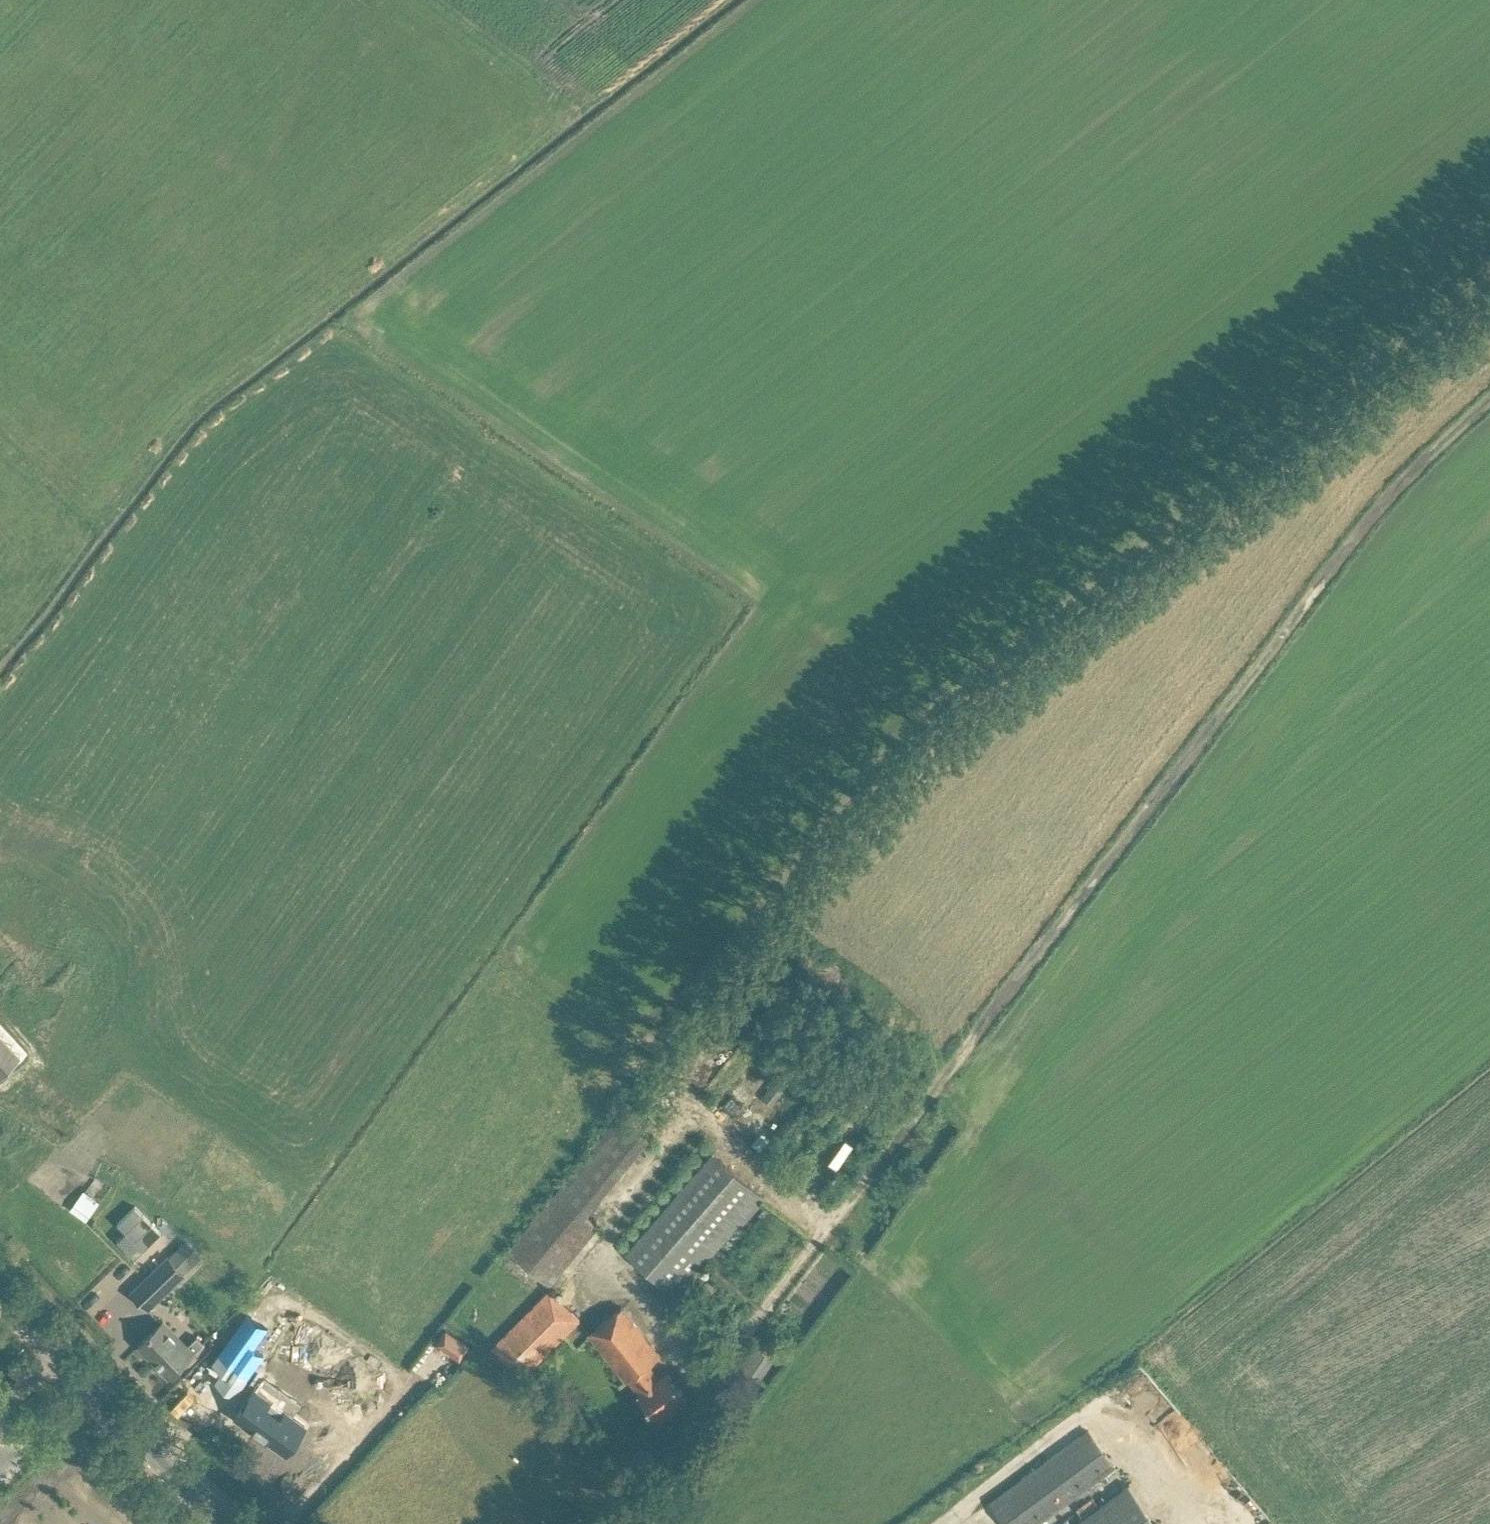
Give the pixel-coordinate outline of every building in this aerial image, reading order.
[(25,1045),(0,1019),(0,1068),(25,1045)] [(639,1221),(620,1244),(678,1295),(766,1195),(717,1152),(649,1230),(639,1221)] [(83,1190),(71,1207),(87,1218),(98,1201),(83,1190)] [(161,1231),(135,1205),(118,1222),(126,1231),(117,1239),(134,1257),(161,1231)] [(131,1290),(148,1308),(183,1271),(168,1255),(131,1290)] [(547,1292),(493,1346),(522,1375),(576,1321),(547,1292)] [(648,1363),(660,1354),(621,1306),(589,1331),(627,1380),(630,1378),(640,1391),(637,1393),(658,1419),(687,1396),(666,1369),(658,1376),(648,1363)] [(139,1342),(169,1373),(202,1341),(197,1335),(187,1345),(163,1320),(139,1342)] [(240,1322),(218,1353),(249,1375),(264,1353),(254,1346),(261,1336),(240,1322)] [(468,1343),(446,1328),(438,1341),(460,1356),(468,1343)] [(262,1377),(235,1415),(287,1451),(306,1424),(271,1399),(278,1389),(262,1377)] [(959,1523),(1035,1523),(1115,1465),(1089,1429),(959,1523)] [(1066,1523),(1159,1523),(1130,1481),(1066,1523)]
